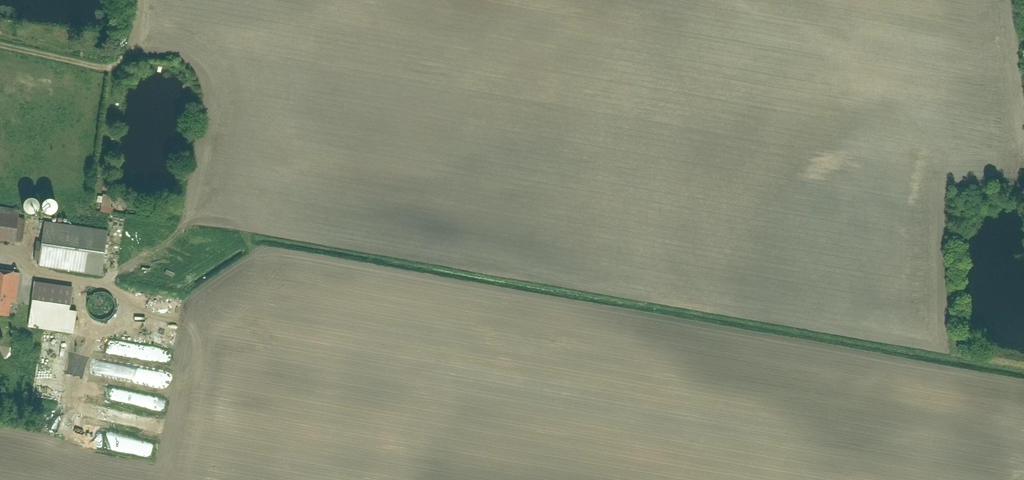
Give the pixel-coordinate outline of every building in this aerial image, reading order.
[(114,196),(100,196),(100,203),(103,203),(103,213),(114,213),(114,196)] [(50,201),(40,205),(45,217),(55,213),(50,201)] [(11,240),(15,209),(0,207),(0,239),(11,240)] [(42,224),(36,267),(99,275),(104,232),(42,224)] [(6,315),(8,302),(15,303),(18,273),(0,271),(0,315),(6,315)] [(32,283),(26,327),(71,334),(74,311),(67,310),(71,288),(32,283)] [(113,304),(111,300),(108,296),(104,294),(99,293),(95,294),(91,296),(88,299),(86,303),(86,307),(86,312),(89,316),(92,319),(96,321),(101,321),(105,320),(109,317),(112,313),(113,309),(113,304)] [(110,423),(115,409),(105,406),(100,420),(110,423)]
